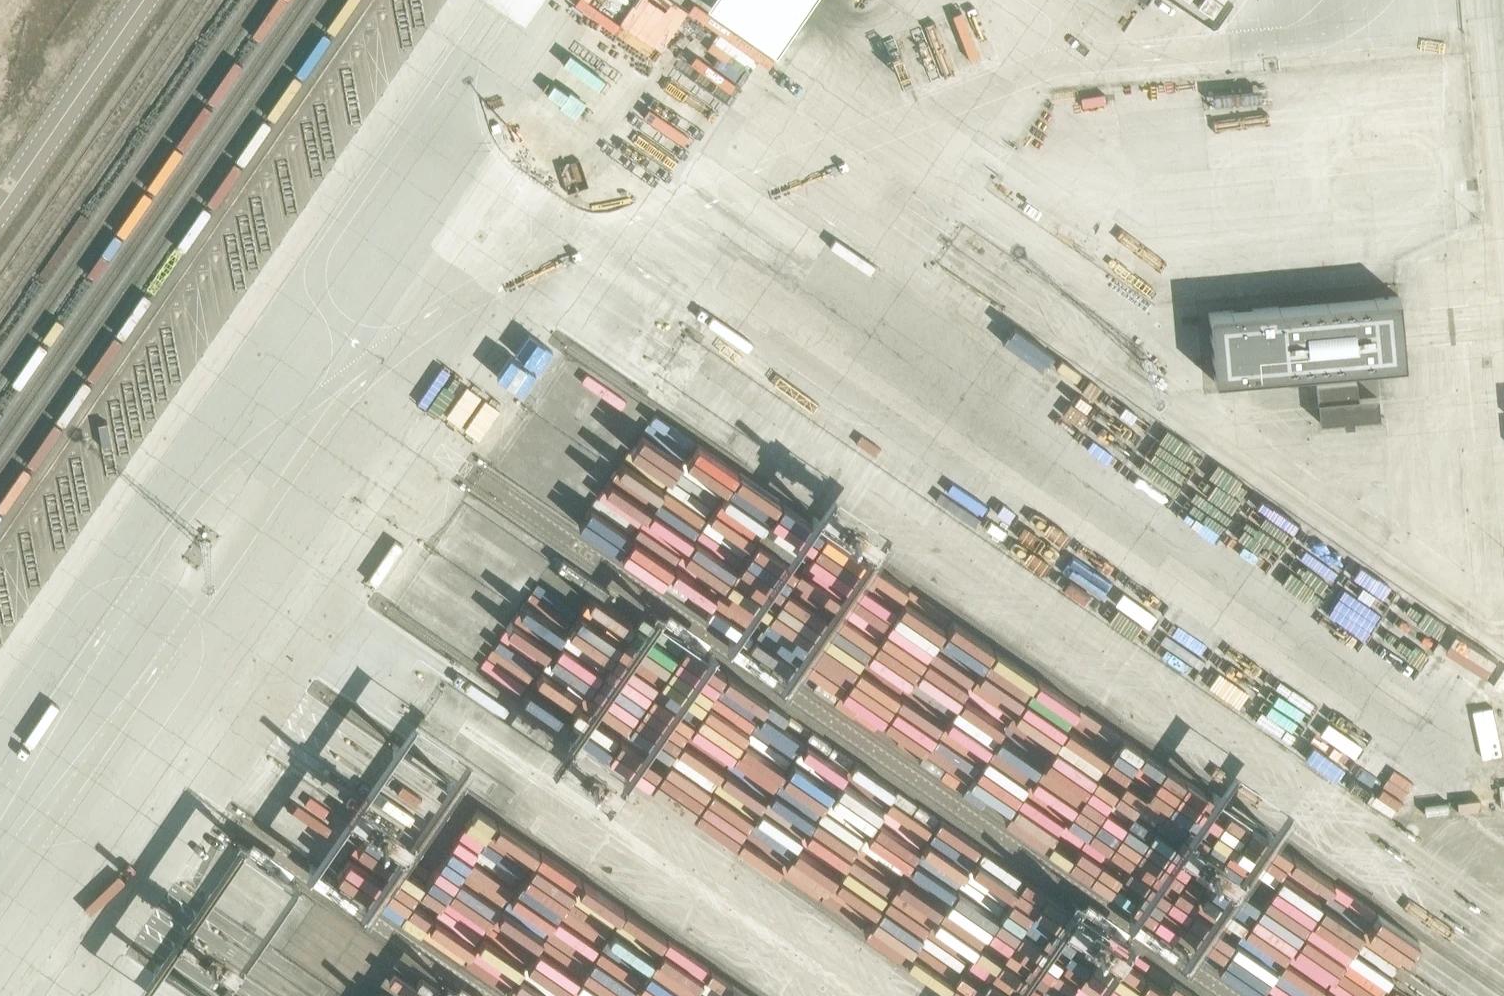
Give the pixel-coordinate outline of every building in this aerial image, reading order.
[(1197,7),(1212,17),(1223,0),(1202,0),(1197,7)] [(772,11),(761,26),(766,30),(777,14),(772,11)] [(1404,365),(1399,296),(1208,313),(1214,381),(1404,365)] [(1379,417),(1377,399),(1377,398),(1357,399),(1356,381),(1316,385),(1319,423),(1343,421),(1343,426),(1353,426),(1352,420),(1379,417)] [(1133,470),(1172,496),(1200,455),(1161,428),(1133,470)] [(609,591),(562,559),(557,567),(603,599),(609,591)] [(345,945),(345,916),(303,916),(303,944),(345,945)]
